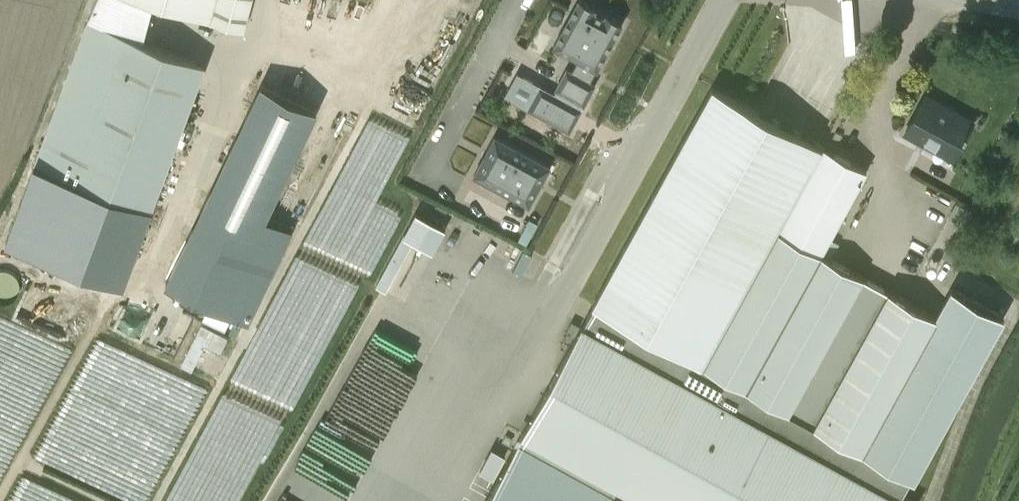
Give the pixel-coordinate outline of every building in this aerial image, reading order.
[(244,30),(252,0),(137,0),(244,30)] [(589,82),(596,69),(597,70),(622,24),(606,15),(605,17),(594,11),(595,9),(579,0),(554,46),(579,59),(572,72),(566,69),(555,90),(583,105),(595,85),(589,82)] [(203,80),(200,61),(92,21),(38,166),(156,209),(203,80)] [(316,109),(262,83),(202,209),(256,235),(265,216),(316,109)] [(862,170),(711,88),(488,500),(903,500),(899,499),(906,484),(910,487),(1000,319),(950,290),(935,321),(819,256),(862,170)] [(952,113),(924,98),(904,133),(938,152),(940,148),(954,156),(974,120),(954,109),(952,113)] [(496,138),(475,179),(532,210),(554,169),(496,138)] [(38,166),(34,165),(8,234),(6,240),(81,268),(123,283),(151,208),(38,166)] [(436,249),(448,224),(415,208),(378,285),(406,298),(413,283),(405,279),(423,243),(436,249)] [(202,209),(168,277),(166,283),(248,322),(293,229),(265,216),(256,235),(202,209)]
